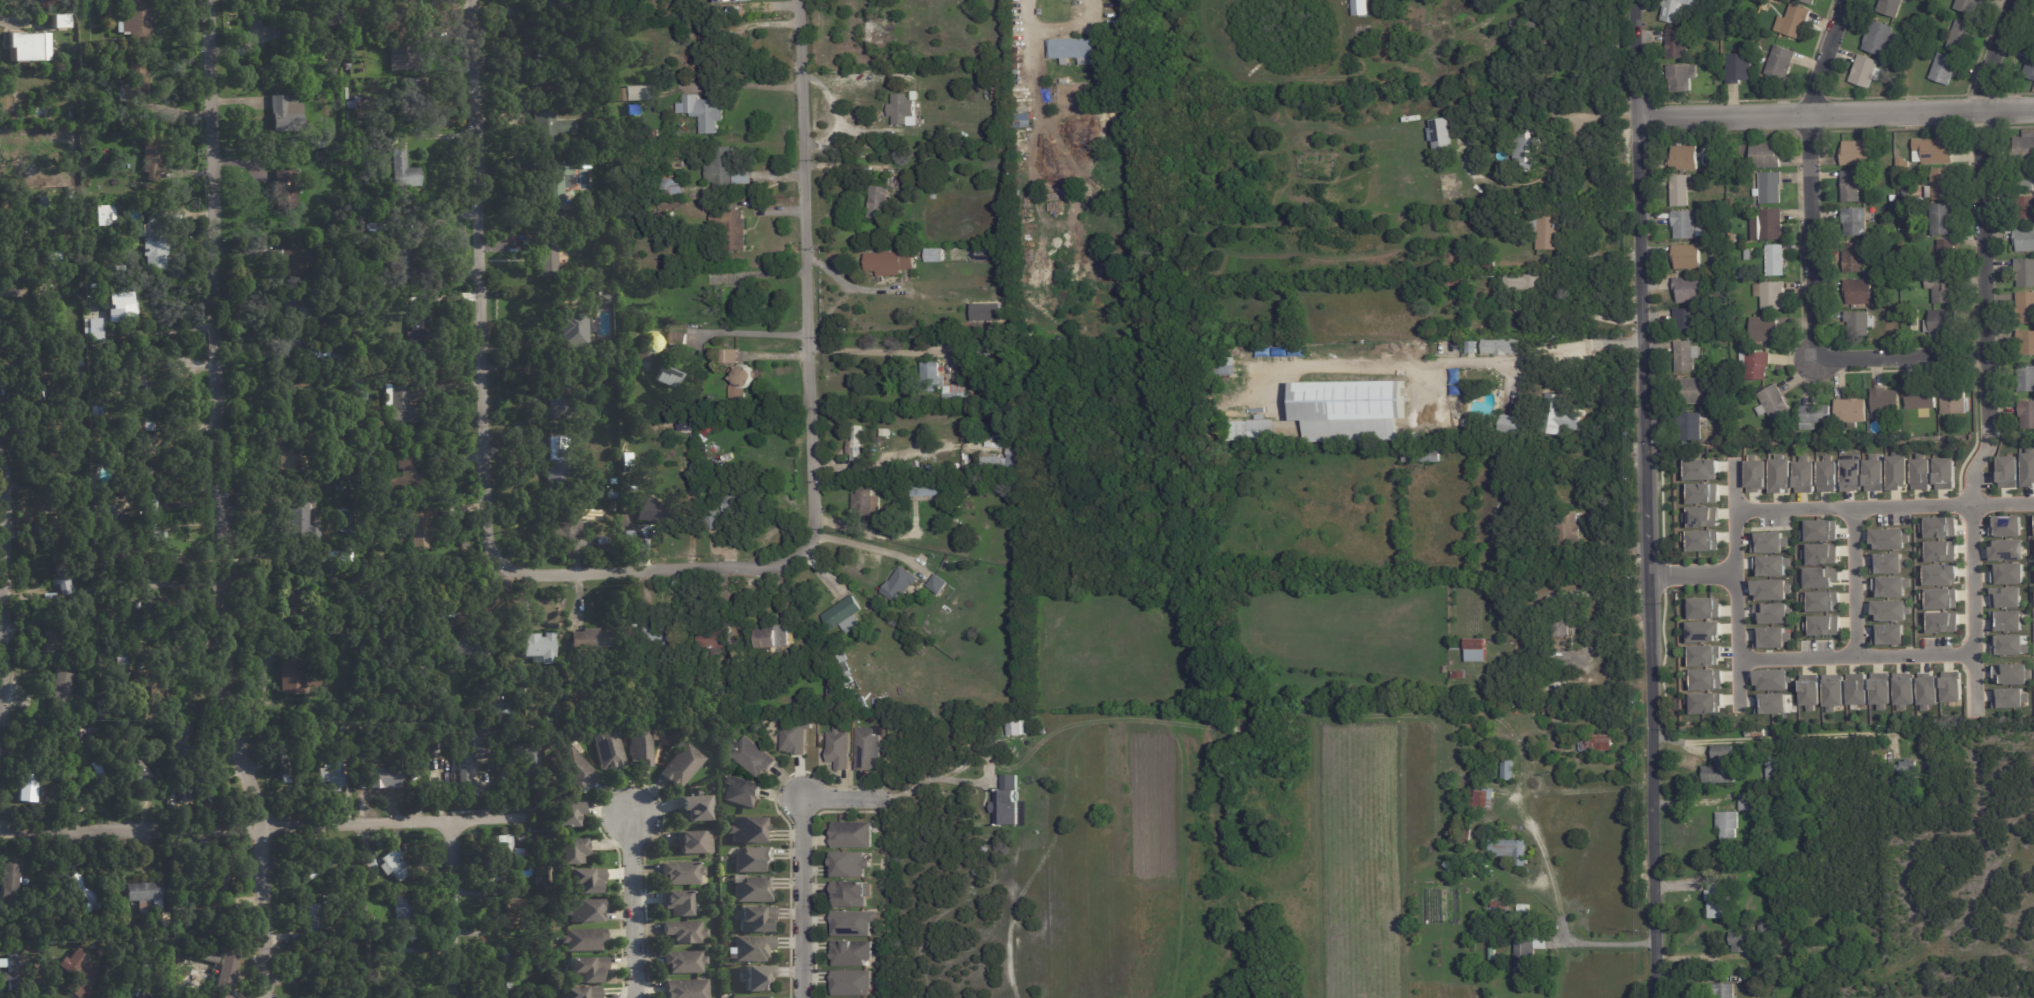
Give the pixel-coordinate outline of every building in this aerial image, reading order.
[(129,10),(128,0),(150,0),(151,40),(130,41),(130,32),(123,33),(122,10),(129,10)] [(393,11),(393,0),(418,0),(418,1),(420,1),(421,10),(393,11)] [(1355,17),(1353,0),(1368,0),(1369,15),(1355,17)] [(1663,21),(1667,0),(1697,0),(1696,7),(1685,4),(1680,25),(1663,21)] [(1882,1),(1882,0),(1904,0),(1898,18),(1878,11),(1882,1)] [(1956,10),(1959,0),(1984,0),(1983,4),(1980,4),(1976,16),(1956,10)] [(1812,12),(1809,23),(1807,22),(1802,39),(1782,33),(1792,4),(1811,10),(1811,9),(1813,10),(1812,12)] [(873,20),(873,45),(865,46),(865,5),(873,5),(873,20)] [(278,39),(276,39),(275,23),(298,22),(298,19),(302,19),(302,10),(316,9),(317,37),(278,39)] [(46,18),(43,18),(43,10),(53,10),(52,18),(46,18)] [(67,14),(50,14),(51,26),(67,26),(67,14)] [(1864,49),(1866,43),(1869,34),(1870,34),(1875,20),(1896,28),(1894,33),(1900,35),(1895,47),(1890,46),(1886,57),(1864,49)] [(1974,26),(1965,54),(1948,49),(1957,20),(1974,25),(1974,26)] [(1668,43),(1667,30),(1689,30),(1690,59),(1668,60),(1668,43)] [(49,60),(48,32),(7,34),(8,61),(49,60)] [(565,46),(553,46),(553,32),(565,32),(565,46)] [(1047,39),(1048,57),(1038,57),(1038,40),(1047,39)] [(1052,59),(1049,59),(1048,41),(1095,40),(1096,58),(1094,58),(1094,65),(1080,65),(1080,59),(1070,59),(1070,66),(1062,66),(1062,59),(1052,59)] [(414,68),(389,68),(389,44),(414,44),(414,68)] [(1797,54),(1793,65),(1794,66),(1790,76),(1789,76),(1787,82),(1765,74),(1776,45),(1798,52),(1797,54)] [(2032,54),(2033,55),(2033,80),(2024,76),(2028,63),(2025,62),(2029,52),(2033,53),(2032,54)] [(1962,62),(1958,74),(1956,73),(1951,86),(1930,79),(1940,53),(1963,61),(1962,62)] [(1740,84),(1729,85),(1728,55),(1754,54),(1754,81),(1743,81),(1743,84),(1740,84)] [(1857,66),(1861,54),(1881,62),(1879,68),(1885,70),(1880,81),(1875,79),(1872,90),(1851,82),(1857,66)] [(1667,76),(1667,66),(1692,65),(1692,67),(1699,67),(1700,76),(1696,80),(1693,80),(1693,87),(1690,87),(1690,93),(1672,93),(1672,80),(1667,80),(1667,76)] [(435,106),(435,113),(403,113),(402,80),(434,79),(435,106)] [(626,85),(648,84),(649,99),(627,100),(626,85)] [(1085,84),(1057,84),(1057,107),(1085,106),(1085,84)] [(616,88),(625,87),(626,100),(617,100),(616,88)] [(270,109),(270,94),(292,94),(292,102),(308,102),(308,130),(271,131),(270,109)] [(715,98),(718,98),(718,107),(722,107),(723,120),(718,120),(719,132),(702,133),(701,116),(691,116),(691,111),(684,112),(684,95),(699,94),(699,99),(715,98)] [(353,95),(380,95),(380,105),(372,105),(372,115),(353,115),(353,107),(346,107),(346,100),(353,100),(353,95)] [(915,102),(914,119),(910,119),(909,126),(893,126),(893,125),(889,124),(889,117),(888,117),(888,105),(892,105),(892,95),(909,95),(909,101),(915,101),(915,102)] [(534,120),(534,111),(537,111),(537,98),(556,98),(556,120),(575,120),(575,133),(558,133),(558,147),(542,147),(542,133),(535,134),(534,120)] [(76,121),(68,121),(69,102),(76,102),(76,121)] [(30,119),(30,114),(33,114),(33,105),(50,106),(50,114),(54,114),(54,120),(30,119)] [(112,123),(104,123),(103,115),(112,115),(112,123)] [(1449,123),(1453,148),(1436,151),(1431,121),(1449,119),(1449,123)] [(1538,139),(1543,139),(1542,164),(1534,164),(1533,170),(1523,170),(1523,162),(1517,162),(1518,128),(1540,129),(1540,134),(1535,133),(1534,139),(1538,139)] [(2025,132),(2033,132),(2033,162),(2015,162),(2015,149),(2017,149),(2017,138),(2025,138),(2025,132)] [(1953,152),(1953,165),(1923,165),(1923,163),(1914,163),(1914,140),(1949,139),(1949,142),(1954,142),(1954,150),(1953,150),(1953,152)] [(1842,166),(1842,152),(1844,152),(1844,142),(1869,142),(1870,165),(1842,166)] [(165,147),(163,169),(160,169),(159,176),(141,174),(144,144),(165,145),(165,147)] [(753,172),(754,182),(717,185),(717,180),(709,181),(708,162),(715,161),(714,146),(743,144),(744,164),(734,165),(735,171),(753,170),(753,172)] [(1782,156),(1782,168),(1752,169),(1751,144),(1778,144),(1778,155),(1782,155),(1782,156)] [(419,166),(420,186),(391,186),(390,147),(405,147),(405,167),(419,166)] [(1700,153),(1700,171),(1672,171),(1672,156),(1673,156),(1673,147),(1700,147),(1700,153)] [(1898,159),(1908,159),(1908,164),(1911,164),(1911,167),(1898,167),(1898,159)] [(571,184),(563,184),(563,207),(545,208),(544,165),(572,165),(572,184),(571,184)] [(2014,167),(2033,167),(2033,192),(2014,193),(2014,167)] [(76,168),(76,178),(66,178),(66,172),(70,172),(70,168),(76,168)] [(293,169),(294,190),(295,190),(296,206),(276,207),(275,196),(272,196),(271,182),(274,181),(274,169),(293,168),(293,169)] [(1953,170),(1954,200),(1932,201),(1932,199),(1927,199),(1926,187),(1932,187),(1932,169),(1953,169),(1953,170)] [(1844,203),(1843,172),(1861,172),(1861,178),(1868,178),(1868,194),(1861,194),(1862,203),(1844,203)] [(1784,175),(1784,185),(1783,185),(1783,204),(1762,205),(1762,198),(1757,198),(1757,188),(1762,188),(1761,174),(1784,173),(1784,175)] [(890,176),(902,177),(901,190),(890,189),(887,220),(868,219),(871,187),(888,188),(889,176),(890,176)] [(1689,181),(1690,207),(1672,208),(1671,177),(1689,176),(1689,181)] [(685,184),(686,193),(664,195),(662,179),(684,177),(685,184)] [(904,190),(905,178),(911,179),(911,185),(915,186),(914,191),(904,190)] [(46,196),(44,230),(50,230),(50,229),(64,230),(63,243),(35,241),(36,228),(28,227),(28,219),(37,219),(38,196),(46,196)] [(2018,197),(2033,197),(2033,221),(2019,222),(2018,197)] [(108,207),(107,223),(93,223),(94,203),(108,204),(108,207)] [(1953,206),(1954,218),(1955,218),(1955,229),(1954,229),(1955,236),(1932,237),(1931,205),(1953,204),(1953,206)] [(744,217),(744,230),(745,230),(746,249),(725,249),(725,238),(717,238),(717,223),(710,223),(710,210),(744,209),(744,217)] [(1846,210),(1868,209),(1869,237),(1846,237),(1846,225),(1844,225),(1843,209),(1846,209),(1846,210)] [(1784,210),(1784,224),(1785,224),(1785,235),(1784,235),(1784,241),(1761,241),(1760,210),(1784,210)] [(675,222),(660,224),(659,214),(674,211),(675,222)] [(567,212),(567,226),(548,225),(549,212),(567,212)] [(1697,239),(1675,239),(1675,227),(1673,227),(1673,212),(1697,212),(1697,239)] [(1562,251),(1537,251),(1537,216),(1562,216),(1563,251),(1562,251)] [(147,272),(147,255),(143,255),(143,237),(145,237),(145,221),(166,221),(166,234),(169,234),(170,254),(166,254),(166,273),(147,273),(147,272)] [(1698,227),(1705,227),(1706,237),(1698,237),(1698,227)] [(2016,229),(2033,228),(2033,252),(2019,253),(2019,247),(2017,247),(2016,229)] [(419,275),(392,277),(388,238),(422,235),(424,251),(417,252),(419,275)] [(352,244),(351,237),(369,236),(369,244),(352,244)] [(557,252),(556,276),(539,275),(539,262),(537,262),(538,248),(539,248),(539,241),(557,242),(557,252)] [(1957,247),(1957,271),(1940,271),(1940,261),(1932,261),(1932,247),(1939,247),(1939,241),(1957,241),(1957,247)] [(1866,246),(1866,255),(1873,255),(1874,267),(1867,268),(1867,273),(1846,274),(1845,245),(1866,244),(1866,246)] [(302,246),(305,267),(283,270),(281,255),(274,255),(274,249),(302,246)] [(1674,263),(1674,247),(1702,246),(1702,270),(1677,270),(1677,264),(1674,264),(1674,263)] [(1785,252),(1785,277),(1768,277),(1768,246),(1785,246),(1785,252)] [(57,260),(41,260),(41,283),(19,283),(19,249),(62,248),(62,260),(57,260)] [(950,249),(995,248),(995,260),(951,261),(950,249)] [(1753,258),(1753,261),(1746,261),(1746,250),(1752,250),(1752,249),(1756,249),(1756,252),(1753,252),(1753,258)] [(926,261),(926,250),(945,250),(945,263),(926,263),(926,261)] [(913,253),(914,271),(903,271),(903,277),(878,278),(877,273),(866,273),(865,255),(913,252),(913,253)] [(2022,261),(2033,260),(2033,288),(2019,288),(2018,276),(2016,276),(2016,260),(2022,260),(2022,261)] [(723,271),(723,285),(706,286),(705,272),(723,271)] [(1506,274),(1542,277),(1540,294),(1505,291),(1506,274)] [(1955,277),(1956,304),(1934,305),(1933,290),(1926,290),(1925,278),(1932,278),(1932,277),(1955,276),(1955,277)] [(1447,277),(1468,277),(1469,286),(1447,287),(1447,277)] [(1678,293),(1675,293),(1674,279),(1705,279),(1705,291),(1713,291),(1713,303),(1679,304),(1679,293),(1678,293)] [(1874,293),(1874,305),(1846,306),(1846,281),(1874,281),(1874,293)] [(1786,284),(1787,298),(1784,298),(1784,311),(1763,312),(1762,298),(1755,298),(1754,286),(1762,286),(1762,284),(1786,283),(1786,284)] [(108,321),(136,320),(136,292),(107,292),(108,321)] [(2018,294),(2033,293),(2033,324),(2019,325),(2018,294)] [(612,304),(601,304),(600,294),(611,294),(612,304)] [(586,309),(587,346),(559,346),(559,330),(555,330),(555,322),(559,321),(559,308),(586,308),(586,309)] [(1699,315),(1699,338),(1678,338),(1678,324),(1675,324),(1675,310),(1699,310),(1699,315)] [(1955,311),(1955,335),(1945,335),(1945,340),(1930,340),(1930,333),(1924,333),(1924,321),(1930,321),(1930,311),(1955,311)] [(428,317),(428,329),(432,329),(431,343),(427,343),(427,353),(410,353),(410,337),(406,337),(406,331),(410,331),(410,312),(428,312),(428,317)] [(1847,323),(1847,313),(1871,313),(1871,317),(1877,317),(1877,328),(1872,328),(1872,337),(1852,337),(1852,329),(1850,329),(1850,323),(1847,323)] [(82,319),(83,339),(101,339),(100,318),(82,319)] [(1781,319),(1781,336),(1779,336),(1779,342),(1753,343),(1752,319),(1781,318),(1781,319)] [(1009,328),(969,328),(969,320),(1009,319),(1009,328)] [(646,324),(652,331),(657,330),(663,333),(666,338),(664,346),(661,351),(656,354),(651,367),(636,362),(645,337),(639,331),(646,324)] [(686,333),(687,333),(687,346),(667,345),(668,332),(686,333)] [(2021,333),(2033,332),(2033,356),(2022,357),(2021,333)] [(355,338),(367,336),(368,343),(356,345),(355,338)] [(969,346),(969,340),(1008,339),(1008,347),(993,347),(993,354),(982,354),(982,348),(969,348),(969,346)] [(1460,354),(1460,358),(1437,357),(1438,339),(1460,340),(1460,354)] [(1521,355),(1509,355),(1509,357),(1495,357),(1495,355),(1483,355),(1484,339),(1521,340),(1521,355)] [(1478,355),(1467,355),(1467,342),(1478,342),(1478,355)] [(1677,374),(1676,342),(1693,342),(1693,347),(1700,347),(1701,359),(1694,359),(1694,373),(1677,374)] [(738,352),(739,362),(719,363),(719,350),(738,349),(738,352)] [(1772,354),(1772,369),(1769,369),(1769,382),(1746,381),(1747,368),(1740,368),(1741,353),(1772,354)] [(1230,376),(1214,376),(1215,359),(1238,359),(1237,376),(1230,376)] [(939,366),(940,376),(945,376),(946,386),(951,386),(951,385),(968,384),(969,400),(944,401),(944,389),(940,389),(940,391),(917,391),(916,381),(922,381),(922,362),(939,362),(939,366)] [(671,368),(681,372),(675,388),(655,379),(662,364),(671,368)] [(749,367),(752,371),(759,370),(760,376),(754,377),(753,380),(751,384),(750,386),(747,388),(745,388),(745,398),(747,405),(740,407),(738,400),(730,397),(729,387),(732,384),(730,377),(732,371),(737,366),(743,365),(749,367)] [(2019,368),(2033,367),(2033,392),(2020,393),(2020,378),(2019,368)] [(1460,397),(1452,397),(1452,370),(1461,369),(1462,397),(1460,397)] [(1708,390),(1708,405),(1679,406),(1678,381),(1707,379),(1708,390)] [(1408,419),(1399,420),(1399,439),(1307,441),(1307,422),(1297,422),(1296,383),(1407,381),(1408,419)] [(422,387),(425,387),(425,398),(409,399),(409,404),(425,404),(426,420),(392,422),(392,405),(387,405),(386,385),(409,384),(409,387),(422,387)] [(542,416),(542,406),(549,406),(549,395),(557,395),(557,392),(560,392),(560,384),(577,384),(577,417),(542,416)] [(1778,385),(1792,410),(1773,421),(1768,412),(1760,417),(1756,409),(1764,405),(1758,395),(1778,384),(1778,385)] [(1908,390),(1908,389),(1938,388),(1939,410),(1931,410),(1931,419),(1921,419),(1920,410),(1909,410),(1908,390)] [(1967,415),(1942,416),(1942,388),(1957,388),(1957,390),(1966,390),(1966,400),(1971,400),(1971,413),(1966,413),(1967,415)] [(1901,392),(1902,413),(1884,414),(1884,421),(1875,422),(1874,397),(1873,397),(1872,390),(1889,390),(1889,392),(1901,392)] [(1547,395),(1568,397),(1562,441),(1528,436),(1531,420),(1544,422),(1547,395)] [(1868,423),(1836,423),(1836,401),(1851,401),(1851,400),(1860,400),(1860,401),(1868,401),(1868,423)] [(2019,403),(2033,402),(2033,430),(2022,430),(2022,418),(2020,418),(2019,403)] [(1801,407),(1831,407),(1831,424),(1814,424),(1814,431),(1800,431),(1800,407),(1801,407)] [(1702,415),(1703,442),(1681,442),(1681,430),(1680,430),(1679,415),(1702,415)] [(1503,416),(1529,420),(1526,439),(1500,434),(1503,416)] [(153,423),(152,431),(142,430),(143,418),(153,419),(153,423)] [(354,419),(363,419),(363,433),(354,433),(354,419)] [(716,429),(707,437),(700,430),(710,419),(718,427),(716,429)] [(1231,423),(1249,423),(1249,422),(1276,422),(1276,443),(1250,444),(1250,442),(1226,443),(1225,423),(1231,423)] [(861,438),(860,461),(851,460),(852,455),(847,455),(848,441),(853,441),(853,426),(862,426),(862,430),(864,430),(864,438),(861,438)] [(154,467),(155,435),(138,434),(137,467),(154,467)] [(579,482),(549,483),(548,435),(567,434),(568,465),(579,465),(579,482)] [(271,450),(271,438),(311,438),(311,470),(278,470),(278,451),(271,450)] [(1005,440),(1019,440),(1020,469),(1006,470),(1005,440)] [(1404,464),(1404,447),(1440,446),(1440,464),(1404,464)] [(2025,448),(2033,448),(2033,453),(2033,487),(2021,487),(2020,453),(2025,453),(2025,448)] [(1886,456),(1891,456),(1891,451),(1902,451),(1902,456),(1907,456),(1908,481),(1906,481),(1906,487),(1901,487),(1901,490),(1887,491),(1886,456)] [(630,472),(622,472),(622,453),(629,453),(630,472)] [(1911,490),(1911,460),(1916,459),(1916,453),(1925,453),(1925,459),(1930,459),(1931,490),(1911,490)] [(1769,494),(1768,460),(1774,460),(1774,455),(1782,454),(1782,459),(1789,459),(1789,490),(1784,490),(1784,494),(1769,494)] [(1863,460),(1869,460),(1868,454),(1878,454),(1878,460),(1883,460),(1884,491),(1863,492),(1863,460)] [(417,463),(418,474),(427,473),(429,491),(381,495),(380,478),(403,476),(403,468),(399,468),(398,457),(416,455),(417,463)] [(1745,461),(1747,461),(1747,455),(1755,455),(1755,461),(1765,461),(1765,489),(1759,489),(1759,492),(1747,493),(1747,488),(1745,488),(1745,461)] [(1816,492),(1815,461),(1821,460),(1821,455),(1831,455),(1831,461),(1836,461),(1837,481),(1836,485),(1836,492),(1816,492)] [(1793,463),(1798,463),(1798,456),(1807,456),(1807,462),(1813,462),(1814,487),(1812,487),(1813,493),(1794,493),(1793,463)] [(987,457),(1001,457),(1001,471),(987,471),(987,457)] [(1998,488),(1997,457),(2017,457),(2018,488),(1998,488)] [(1935,490),(1934,459),(1954,458),(1955,483),(1954,483),(1954,489),(1935,490)] [(1840,492),(1839,460),(1860,459),(1860,490),(1854,490),(1854,492),(1840,492)] [(1683,460),(1717,460),(1717,475),(1715,475),(1715,480),(1684,481),(1683,460)] [(897,475),(897,464),(909,464),(910,476),(897,477),(897,475)] [(769,466),(772,472),(766,475),(763,468),(769,466)] [(972,485),(973,477),(980,477),(980,485),(972,485)] [(350,489),(334,489),(333,478),(350,478),(350,489)] [(940,495),(912,497),(912,494),(901,494),(901,484),(939,482),(940,495)] [(1686,484),(1702,484),(1703,484),(1717,484),(1718,504),(1687,504),(1686,484)] [(873,491),(872,496),(880,496),(879,518),(857,517),(857,509),(852,509),(852,494),(857,494),(857,485),(873,485),(873,491)] [(650,519),(622,519),(623,504),(637,504),(638,497),(650,497),(650,495),(656,495),(656,502),(673,502),(673,520),(650,519)] [(739,514),(723,514),(723,496),(758,495),(758,514),(739,514)] [(280,513),(279,502),(315,501),(315,527),(320,527),(320,543),(303,544),(303,541),(280,541),(280,513)] [(113,504),(101,505),(102,520),(114,520),(113,504)] [(1687,522),(1681,522),(1681,513),(1687,513),(1687,507),(1717,507),(1718,527),(1687,528),(1687,522)] [(438,515),(438,523),(429,523),(431,548),(414,548),(412,525),(402,525),(401,518),(412,518),(412,511),(438,510),(438,515)] [(704,530),(703,512),(721,511),(722,529),(704,530)] [(577,532),(577,535),(574,535),(574,541),(553,540),(553,528),(557,528),(557,525),(560,525),(560,513),(579,513),(579,523),(577,523),(577,532)] [(1582,539),(1579,539),(1580,547),(1560,547),(1559,527),(1564,527),(1564,519),(1567,518),(1566,514),(1578,513),(1579,529),(1582,528),(1582,539)] [(129,523),(121,523),(121,514),(129,514),(129,523)] [(2020,515),(2021,537),(1996,538),(1995,536),(1989,537),(1989,523),(1989,517),(2020,515)] [(1924,518),(1955,517),(1955,538),(1925,538),(1925,532),(1919,532),(1919,524),(1924,524),(1924,518)] [(1805,521),(1836,520),(1837,541),(1805,542),(1805,540),(1799,540),(1799,531),(1805,531),(1805,521)] [(1869,529),(1904,529),(1904,534),(1909,534),(1909,543),(1904,543),(1904,549),(1873,550),(1873,544),(1870,544),(1869,529)] [(1680,533),(1686,533),(1686,531),(1718,531),(1718,545),(1718,550),(1713,550),(1712,551),(1687,552),(1687,542),(1681,542),(1680,533)] [(1751,533),(1782,532),(1782,538),(1788,538),(1788,547),(1782,547),(1783,553),(1751,553),(1751,533)] [(619,549),(596,548),(596,537),(619,537),(619,549)] [(1989,547),(1992,547),(1992,540),(2023,540),(2023,560),(1989,561),(1989,547)] [(1925,542),(1955,541),(1956,562),(1925,562),(1925,557),(1920,557),(1919,548),(1925,548),(1925,542)] [(345,551),(351,551),(351,542),(355,542),(354,558),(345,557),(345,551)] [(1800,550),(1807,550),(1807,545),(1837,544),(1837,564),(1807,565),(1807,560),(1800,560),(1800,550)] [(320,560),(320,551),(338,551),(338,561),(320,560)] [(1870,554),(1901,553),(1901,559),(1907,558),(1907,568),(1901,568),(1901,574),(1870,575),(1870,554)] [(66,579),(68,593),(57,594),(56,583),(50,584),(50,578),(55,577),(53,557),(64,555),(66,579)] [(1753,558),(1757,558),(1757,556),(1785,556),(1785,558),(1790,558),(1790,567),(1785,567),(1785,576),(1756,577),(1756,569),(1754,570),(1753,558)] [(1991,583),(1991,571),(1993,571),(1993,564),(2022,563),(2023,583),(1996,584),(1996,583),(1991,583)] [(1918,570),(1923,570),(1923,565),(1957,565),(1957,580),(1955,580),(1955,584),(1953,584),(1953,585),(1923,586),(1923,580),(1918,580),(1918,570)] [(916,585),(915,585),(913,584),(906,593),(903,591),(895,602),(881,593),(890,580),(891,581),(902,566),(920,579),(916,585)] [(1803,568),(1838,568),(1838,582),(1832,582),(1832,588),(1804,589),(1804,583),(1799,583),(1799,574),(1804,574),(1803,568)] [(948,583),(939,595),(927,586),(936,574),(948,583)] [(1873,579),(1877,579),(1877,578),(1903,577),(1904,579),(1909,579),(1909,587),(1904,587),(1904,597),(1877,598),(1877,597),(1876,596),(1876,590),(1873,590),(1873,579)] [(1786,579),(1786,584),(1790,584),(1791,593),(1786,593),(1786,600),(1757,601),(1757,600),(1755,600),(1755,596),(1752,596),(1751,580),(1786,579)] [(1990,588),(2021,587),(2021,608),(1990,608),(1990,588)] [(1919,591),(1925,591),(1925,589),(1956,588),(1957,609),(1925,610),(1925,600),(1919,600),(1919,591)] [(1801,594),(1806,594),(1806,592),(1838,592),(1838,605),(1837,605),(1837,611),(1807,612),(1807,603),(1801,603),(1801,594)] [(830,631),(821,615),(854,595),(863,611),(856,615),(862,626),(846,635),(840,625),(830,631)] [(164,630),(144,630),(144,598),(163,597),(164,630)] [(1687,598),(1719,598),(1719,604),(1720,604),(1720,619),(1688,620),(1687,598)] [(1871,601),(1905,600),(1906,606),(1910,605),(1911,615),(1906,615),(1906,621),(1875,622),(1874,615),(1872,615),(1871,601)] [(1752,604),(1787,603),(1787,609),(1792,609),(1792,618),(1787,618),(1788,624),(1760,625),(1759,618),(1753,619),(1752,604)] [(1538,607),(1549,607),(1549,615),(1538,615),(1538,607)] [(1990,611),(2021,611),(2022,632),(1990,632),(1990,611)] [(1926,613),(1957,612),(1957,632),(1940,632),(1940,634),(1927,634),(1926,613)] [(1808,616),(1839,616),(1839,635),(1809,636),(1809,630),(1802,630),(1802,622),(1808,622),(1808,616)] [(63,618),(74,619),(73,626),(62,624),(63,618)] [(729,620),(728,649),(726,649),(726,655),(710,655),(710,649),(696,649),(697,626),(719,627),(719,618),(729,618),(729,620)] [(1686,623),(1720,622),(1720,636),(1717,636),(1717,642),(1687,643),(1687,637),(1682,637),(1681,627),(1686,627),(1686,623)] [(1568,640),(1558,640),(1557,624),(1573,623),(1574,640),(1568,640)] [(41,633),(41,627),(44,627),(44,625),(59,625),(59,655),(44,655),(44,652),(39,652),(39,637),(41,637),(41,633)] [(786,628),(787,646),(754,648),(753,630),(772,629),(772,626),(786,625),(786,628)] [(1871,625),(1903,625),(1903,645),(1872,646),(1871,625)] [(463,626),(471,630),(469,635),(492,645),(484,662),(466,654),(464,657),(453,652),(449,660),(435,653),(443,634),(455,639),(461,626),(463,626)] [(615,631),(615,646),(573,648),(572,632),(584,632),(584,628),(600,627),(601,631),(615,631)] [(629,630),(639,630),(639,628),(678,628),(678,653),(665,653),(665,647),(648,647),(648,646),(638,646),(638,641),(628,640),(628,630),(629,630)] [(1753,628),(1784,628),(1784,633),(1790,633),(1790,642),(1784,642),(1785,647),(1754,648),(1753,628)] [(555,631),(555,662),(542,662),(542,654),(523,654),(523,632),(539,632),(539,635),(544,635),(544,631),(555,631)] [(1992,636),(2023,635),(2023,644),(2029,644),(2029,653),(2023,653),(2023,655),(1991,656),(1991,642),(1992,642),(1992,636)] [(1481,664),(1467,664),(1467,652),(1468,652),(1468,642),(1487,643),(1487,664),(1481,664)] [(1688,648),(1688,646),(1715,646),(1715,647),(1720,647),(1720,659),(1717,659),(1717,666),(1688,667),(1688,657),(1682,657),(1682,648),(1688,648)] [(837,666),(829,653),(841,647),(848,660),(837,666)] [(433,655),(425,665),(418,659),(426,649),(433,655)] [(113,652),(128,651),(128,665),(113,665),(113,652)] [(280,681),(280,654),(308,653),(309,670),(317,670),(317,688),(304,688),(304,693),(280,693),(280,681)] [(852,675),(841,681),(834,667),(846,662),(852,675)] [(524,664),(525,692),(507,693),(507,665),(524,664)] [(1993,665),(2026,665),(2026,670),(2032,670),(2032,679),(2027,679),(2027,685),(2005,685),(2004,684),(2000,684),(2000,679),(1993,679),(1993,665)] [(166,689),(166,693),(164,693),(164,700),(147,700),(147,686),(132,685),(133,668),(167,669),(166,689)] [(66,673),(71,673),(66,710),(48,707),(54,670),(66,673)] [(1689,670),(1721,670),(1721,690),(1690,690),(1690,681),(1684,681),(1684,672),(1689,672),(1689,670)] [(1754,671),(1787,670),(1788,675),(1792,675),(1793,683),(1788,684),(1788,690),(1757,691),(1757,685),(1754,685),(1754,671)] [(1941,672),(1960,672),(1961,702),(1942,702),(1941,672)] [(824,675),(830,673),(832,679),(827,681),(824,675)] [(1890,705),(1885,705),(1885,710),(1876,710),(1876,704),(1870,704),(1870,673),(1890,673),(1890,705)] [(1893,674),(1908,673),(1908,674),(1913,674),(1914,705),(1904,705),(1905,711),(1896,711),(1896,705),(1894,705),(1893,674)] [(1920,711),(1920,705),(1917,705),(1917,678),(1918,678),(1918,673),(1929,673),(1929,676),(1937,676),(1938,705),(1928,705),(1928,711),(1920,711)] [(1847,705),(1846,674),(1866,674),(1867,705),(1847,705)] [(1805,706),(1800,706),(1799,675),(1819,675),(1820,705),(1814,705),(1814,712),(1805,712),(1805,706)] [(1822,675),(1837,675),(1843,675),(1843,706),(1834,706),(1834,712),(1826,712),(1826,707),(1823,707),(1822,675)] [(854,682),(845,686),(842,681),(851,676),(854,682)] [(826,684),(837,681),(842,700),(830,702),(826,684)] [(663,682),(664,690),(657,691),(656,683),(663,682)] [(346,687),(354,688),(353,700),(345,700),(346,687)] [(1992,689),(2022,689),(2022,694),(2029,693),(2029,702),(2023,702),(2023,708),(1992,709),(1992,689)] [(1366,691),(1367,703),(1351,704),(1351,691),(1366,691)] [(1689,693),(1717,693),(1717,695),(1721,694),(1721,706),(1718,706),(1718,713),(1690,714),(1690,705),(1684,705),(1684,696),(1689,696),(1689,693)] [(1755,694),(1786,693),(1786,714),(1756,715),(1755,694)] [(863,698),(869,712),(864,714),(857,698),(862,696),(863,698)] [(96,716),(96,701),(110,702),(110,716),(96,716)] [(509,719),(493,719),(492,703),(508,703),(509,719)] [(582,717),(570,717),(570,705),(582,705),(582,717)] [(1543,713),(1549,708),(1555,715),(1548,720),(1543,713)] [(472,709),(472,717),(457,717),(457,709),(472,709)] [(1001,721),(1019,719),(1020,734),(1002,735),(1001,721)] [(807,724),(807,728),(801,728),(801,754),(789,754),(789,751),(785,751),(785,750),(777,750),(777,724),(796,724),(796,721),(807,721),(807,724)] [(348,737),(348,739),(339,739),(339,725),(348,725),(348,737)] [(651,766),(640,766),(640,761),(631,761),(632,726),(654,727),(653,766),(651,766)] [(844,733),(844,769),(831,769),(831,762),(822,762),(823,732),(829,732),(829,726),(836,726),(836,733),(844,733)] [(509,736),(502,736),(502,727),(512,727),(511,736),(509,736)] [(625,766),(602,770),(594,731),(618,727),(625,765),(625,766)] [(93,728),(94,741),(70,742),(69,730),(93,728)] [(876,753),(876,767),(865,767),(865,770),(852,770),(852,728),(871,728),(871,736),(876,736),(876,753)] [(1768,737),(1768,740),(1747,740),(1747,730),(1768,730),(1768,737)] [(772,761),(764,771),(762,770),(756,778),(725,755),(729,750),(721,745),(727,738),(734,743),(740,735),(773,760),(772,761)] [(1591,737),(1614,737),(1614,753),(1581,753),(1580,744),(1584,744),(1584,743),(1589,743),(1588,737),(1591,737)] [(432,739),(431,755),(409,754),(409,739),(432,739)] [(172,742),(183,740),(184,750),(173,752),(172,742)] [(289,783),(281,784),(280,777),(277,777),(276,770),(280,770),(276,741),(284,740),(289,783)] [(538,743),(539,789),(523,790),(522,770),(519,770),(519,764),(513,764),(512,741),(531,740),(531,743),(538,743)] [(673,783),(671,781),(670,783),(660,773),(688,742),(706,759),(679,789),(673,783)] [(599,777),(590,786),(586,782),(578,790),(549,761),(558,752),(562,756),(571,747),(600,776),(599,777)] [(1738,785),(1706,786),(1705,769),(1718,768),(1718,761),(1715,761),(1714,748),(1735,748),(1735,770),(1738,770),(1738,785)] [(152,775),(144,782),(121,758),(129,751),(152,775)] [(467,777),(467,782),(458,781),(459,755),(468,755),(467,777)] [(1776,757),(1765,757),(1766,779),(1777,779),(1776,757)] [(91,782),(87,775),(93,772),(88,764),(95,759),(99,766),(103,763),(106,768),(102,770),(111,785),(103,790),(98,782),(93,785),(91,782)] [(342,760),(341,787),(318,787),(319,768),(331,769),(331,759),(342,759),(342,760)] [(1895,780),(1916,779),(1915,759),(1894,760),(1895,780)] [(38,764),(35,803),(18,801),(21,762),(38,764)] [(1502,762),(1515,762),(1515,783),(1502,783),(1502,762)] [(57,768),(57,777),(49,776),(49,767),(57,768)] [(389,788),(360,790),(359,770),(388,769),(389,788)] [(1013,786),(1013,790),(1015,790),(1015,800),(1014,800),(1013,825),(990,824),(990,812),(986,812),(987,802),(990,802),(990,789),(997,789),(998,773),(1014,774),(1013,786)] [(756,786),(752,796),(750,796),(749,800),(748,799),(746,807),(720,799),(724,784),(719,783),(722,774),(756,784),(756,786)] [(73,775),(73,786),(64,786),(64,775),(73,775)] [(1472,792),(1483,793),(1483,790),(1495,791),(1494,811),(1471,810),(1472,792)] [(1738,811),(1750,810),(1750,794),(1738,794),(1738,811)] [(682,814),(682,810),(681,810),(681,797),(712,795),(713,805),(709,805),(710,820),(683,821),(682,814)] [(580,803),(580,814),(580,827),(554,827),(553,803),(580,802),(580,803)] [(1472,811),(1484,811),(1484,819),(1472,818),(1472,811)] [(1736,812),(1716,812),(1717,839),(1737,838),(1736,812)] [(760,824),(760,841),(728,840),(728,831),(722,831),(722,824),(728,824),(728,815),(759,816),(759,822),(760,822),(760,824)] [(872,832),(872,848),(834,848),(834,823),(872,823),(872,832)] [(1472,826),(1471,842),(1462,841),(1464,825),(1472,826)] [(710,836),(711,853),(679,854),(679,846),(681,846),(680,832),(710,831),(710,836)] [(512,872),(504,871),(504,843),(497,842),(497,835),(516,835),(516,848),(517,848),(517,836),(524,836),(524,847),(527,847),(526,860),(513,860),(512,872)] [(587,840),(587,850),(588,850),(588,857),(582,857),(582,864),(561,865),(561,839),(587,839),(587,840)] [(1510,858),(1495,858),(1495,853),(1490,853),(1490,841),(1527,842),(1527,862),(1529,862),(1529,866),(1526,866),(1526,868),(1515,868),(1516,858),(1510,858)] [(774,849),(774,861),(772,861),(771,873),(736,872),(736,853),(744,853),(744,848),(774,848),(774,849)] [(229,892),(219,892),(220,874),(208,874),(209,850),(230,851),(229,892)] [(403,856),(399,858),(410,872),(398,882),(391,872),(387,876),(379,866),(384,862),(381,859),(392,850),(394,853),(398,850),(403,856)] [(865,853),(865,862),(871,862),(871,868),(865,869),(865,878),(835,878),(835,866),(833,866),(833,859),(835,859),(835,854),(865,853)] [(327,857),(332,864),(301,884),(297,877),(308,869),(304,865),(320,854),(324,859),(327,857)] [(373,858),(375,865),(368,866),(366,857),(372,855),(373,858)] [(704,875),(699,875),(699,883),(668,884),(668,879),(667,880),(667,876),(662,876),(662,863),(699,862),(699,868),(704,868),(704,875)] [(15,911),(0,909),(0,874),(1,863),(17,864),(18,864),(15,911)] [(603,870),(603,882),(601,882),(601,894),(570,894),(569,869),(603,869),(603,870)] [(101,907),(94,912),(68,878),(75,873),(101,907)] [(744,878),(774,878),(774,891),(771,891),(771,895),(770,895),(770,903),(735,902),(735,883),(733,883),(733,875),(744,875),(744,878)] [(160,883),(161,909),(150,909),(150,914),(138,914),(138,901),(127,901),(126,884),(160,883)] [(867,885),(867,909),(839,908),(839,901),(836,901),(836,897),(833,897),(833,883),(867,883),(867,885)] [(1705,884),(1706,919),(1725,918),(1724,883),(1705,884)] [(539,889),(547,889),(547,903),(538,902),(539,889)] [(687,891),(687,894),(689,894),(689,908),(696,908),(696,916),(670,916),(670,909),(664,910),(664,903),(665,903),(665,897),(666,897),(666,892),(687,891)] [(414,939),(380,941),(379,921),(396,920),(395,898),(418,897),(419,918),(414,918),(415,939),(414,939)] [(510,899),(523,900),(521,927),(504,926),(506,899),(510,899)] [(600,906),(600,908),(604,908),(604,922),(570,923),(569,915),(563,915),(563,909),(570,909),(569,901),(600,900),(600,906)] [(1493,901),(1509,901),(1509,916),(1488,916),(1488,908),(1493,908),(1493,901)] [(219,908),(219,910),(210,910),(210,932),(201,932),(201,911),(176,911),(176,902),(219,902),(219,908)] [(324,932),(300,931),(301,904),(324,905),(324,932)] [(1518,913),(1518,905),(1531,905),(1531,913),(1518,913)] [(774,909),(774,921),(773,921),(773,932),(740,932),(740,920),(734,920),(734,910),(740,910),(740,907),(774,907),(774,909)] [(26,912),(45,913),(44,920),(26,920),(26,912)] [(166,927),(157,927),(156,916),(160,916),(160,913),(172,912),(172,927),(166,927)] [(863,915),(863,918),(871,918),(871,937),(833,937),(833,913),(863,913),(863,915)] [(346,924),(336,924),(335,916),(346,916),(346,924)] [(708,933),(708,936),(701,936),(702,943),(677,944),(677,941),(675,941),(674,935),(665,935),(664,923),(701,922),(701,930),(708,930),(708,933)] [(605,930),(605,941),(601,942),(601,951),(567,951),(567,944),(562,944),(562,936),(567,936),(567,930),(605,929),(605,930)] [(291,945),(290,933),(300,933),(301,946),(291,946),(291,945)] [(1752,950),(1752,953),(1734,953),(1734,946),(1732,946),(1732,933),(1753,933),(1753,937),(1760,937),(1760,948),(1752,947),(1752,950)] [(1548,935),(1548,949),(1536,949),(1535,964),(1534,964),(1533,976),(1516,976),(1516,960),(1515,960),(1515,955),(1516,955),(1516,943),(1511,943),(1511,934),(1517,934),(1536,934),(1536,935),(1548,935)] [(774,938),(774,951),(767,950),(767,958),(765,958),(765,962),(735,961),(736,937),(774,938)] [(868,961),(866,961),(866,967),(834,967),(834,960),(833,960),(833,942),(872,943),(872,961),(868,961)] [(99,995),(96,997),(80,997),(81,996),(80,996),(79,997),(77,997),(65,989),(74,979),(57,965),(63,956),(67,960),(76,949),(88,958),(86,960),(98,969),(91,978),(93,980),(86,990),(95,991),(99,995)] [(702,953),(702,957),(707,957),(707,964),(702,965),(702,973),(670,974),(670,968),(669,968),(669,965),(665,965),(665,952),(702,951),(702,953)] [(356,955),(356,960),(352,960),(352,957),(348,957),(348,953),(353,952),(353,955),(356,955)] [(510,992),(505,992),(505,985),(500,985),(500,975),(504,975),(503,953),(511,952),(511,958),(516,958),(516,963),(511,963),(512,991),(510,992)] [(18,960),(18,989),(9,990),(9,980),(3,981),(2,973),(9,973),(9,955),(17,954),(18,960)] [(201,961),(202,954),(216,957),(214,963),(201,961)] [(606,959),(606,971),(599,971),(600,983),(571,984),(570,958),(606,957),(606,959)] [(221,969),(219,977),(213,975),(212,980),(190,974),(191,969),(179,966),(181,958),(221,969)] [(549,967),(538,969),(536,961),(547,958),(549,967)] [(773,967),(773,980),(772,980),(772,992),(746,992),(746,980),(740,980),(740,973),(746,973),(746,967),(773,967)] [(867,990),(865,990),(865,997),(833,997),(833,990),(833,972),(871,972),(871,990),(867,990)] [(708,980),(708,997),(666,997),(666,981),(708,980)] [(1735,984),(1736,997),(1717,997),(1717,996),(1708,996),(1708,984),(1709,984),(1735,984)] [(599,989),(599,997),(564,997),(564,989),(599,987),(599,989)]
